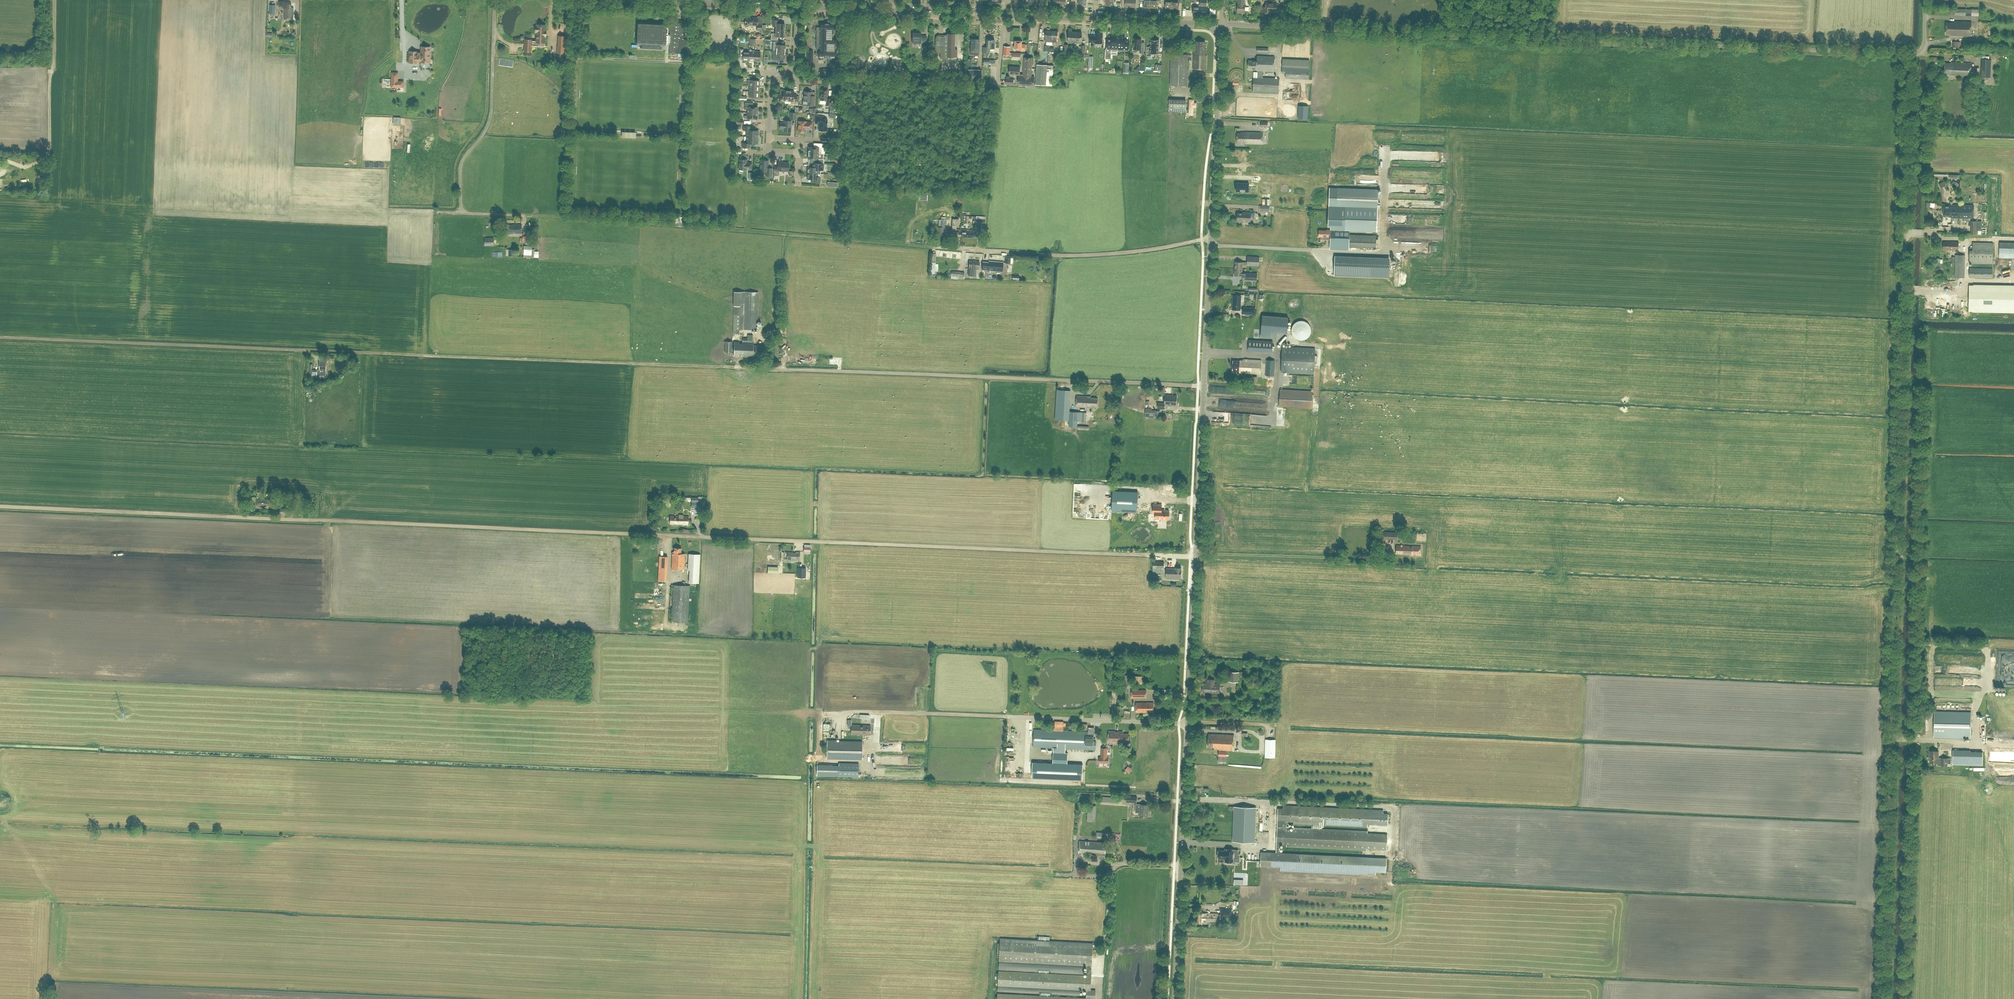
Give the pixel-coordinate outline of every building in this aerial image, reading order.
[(1150,8),(1157,8),(1157,1),(1161,1),(1161,0),(1151,0),(1150,8)] [(1266,2),(1266,7),(1263,7),(1263,13),(1264,13),(1265,13),(1268,13),(1272,13),(1272,12),(1276,12),(1277,3),(1266,2)] [(293,19),(293,7),(291,7),(291,4),(287,4),(285,4),(284,9),(285,9),(285,12),(284,12),(284,19),(293,19)] [(757,26),(757,30),(762,30),(762,24),(757,24),(758,17),(752,17),(745,17),(745,20),(745,25),(757,26)] [(775,30),(784,30),(784,24),(778,23),(778,20),(772,19),(772,25),(775,26),(775,30)] [(638,21),(636,44),(641,44),(641,48),(660,49),(660,45),(665,45),(666,31),(670,31),(669,53),(687,54),(687,49),(687,45),(688,45),(688,44),(688,43),(687,42),(687,41),(687,40),(687,39),(685,39),(686,25),(686,23),(684,21),(677,21),(675,22),(675,25),(666,24),(666,22),(638,21)] [(1954,22),(1947,22),(1947,34),(1951,34),(1951,36),(1971,36),(1971,22),(1954,22)] [(816,49),(818,49),(818,56),(836,57),(836,38),(833,38),(833,23),(820,23),(820,27),(816,27),(816,49)] [(536,26),(536,32),(536,40),(531,40),(531,39),(525,39),(524,52),(531,52),(531,45),(537,46),(537,42),(545,42),(545,36),(545,31),(545,25),(537,25),(537,26),(536,26)] [(784,30),(775,30),(775,33),(772,33),(771,39),(778,40),(778,36),(784,36),(784,30)] [(1050,42),(1050,45),(1052,45),(1052,42),(1057,42),(1057,39),(1058,39),(1058,31),(1053,31),(1052,38),(1051,38),(1051,41),(1049,41),(1049,42),(1050,42)] [(921,43),(921,39),(923,39),(923,41),(926,41),(926,36),(921,36),(921,33),(912,32),(912,43),(921,43)] [(1095,43),(1102,43),(1103,33),(1096,32),(1095,36),(1094,36),(1090,36),(1090,42),(1095,42),(1095,43)] [(935,38),(935,39),(934,56),(936,56),(937,56),(937,55),(938,55),(938,54),(939,53),(939,52),(940,52),(940,58),(947,59),(947,56),(957,57),(957,49),(954,49),(954,34),(947,33),(947,35),(939,35),(938,35),(937,35),(937,36),(936,36),(935,37),(935,38)] [(566,36),(558,35),(557,53),(565,53),(566,36)] [(1106,49),(1118,50),(1118,36),(1115,35),(1115,36),(1112,36),(1112,41),(1107,41),(1107,39),(1106,49)] [(1121,36),(1118,36),(1118,50),(1129,50),(1129,40),(1129,42),(1124,42),(1125,36),(1121,36)] [(1141,47),(1141,42),(1141,39),(1139,39),(1139,38),(1136,38),(1133,38),(1133,49),(1140,49),(1140,53),(1143,53),(1144,47),(1141,47)] [(971,39),(970,55),(978,55),(979,39),(971,39)] [(989,53),(989,48),(994,48),(994,39),(987,39),(987,47),(983,47),(983,53),(989,53)] [(1146,46),(1146,53),(1158,54),(1159,40),(1150,39),(1150,47),(1146,46)] [(773,50),(785,51),(785,45),(779,44),(779,41),(773,41),(772,50),(773,50)] [(1015,48),(1021,49),(1021,50),(1026,50),(1026,44),(1022,44),(1022,41),(1015,41),(1015,45),(1013,45),(1013,48),(1015,48)] [(1205,41),(1196,41),(1195,49),(1194,49),(1193,68),(1206,69),(1207,55),(1205,55),(1205,50),(1205,41)] [(410,51),(409,62),(417,63),(417,61),(421,61),(421,62),(423,62),(429,62),(430,59),(430,53),(430,47),(421,46),(421,53),(417,52),(417,51),(410,51)] [(785,58),(785,51),(773,50),(772,60),(778,60),(778,57),(785,58)] [(1171,54),(1170,85),(1187,85),(1188,54),(1171,54)] [(1263,77),(1263,70),(1274,71),(1275,56),(1257,56),(1257,61),(1249,60),(1248,69),(1257,69),(1257,70),(1257,77),(1254,77),(1253,91),(1279,92),(1279,78),(1263,77)] [(1024,57),(1023,74),(1020,74),(1019,74),(1018,84),(1034,85),(1034,76),(1031,76),(1032,58),(1024,57)] [(1283,58),(1282,66),(1282,73),(1286,74),(1285,78),(1308,79),(1309,67),(1309,60),(1283,58)] [(1981,77),(1990,77),(1991,59),(1982,59),(1981,77)] [(1948,74),(1948,76),(1970,76),(1971,63),(1951,62),(1951,63),(1945,63),(1944,74),(1948,74)] [(1046,85),(1047,65),(1037,64),(1036,84),(1046,85)] [(1009,74),(1019,74),(1020,74),(1020,67),(1010,66),(1009,74)] [(968,69),(968,79),(981,80),(981,70),(968,69)] [(396,82),(397,72),(392,72),(391,87),(403,87),(403,82),(396,82)] [(1202,88),(1203,79),(1191,79),(1190,87),(1202,88)] [(788,101),(788,91),(783,90),(783,94),(777,93),(776,103),(779,103),(784,103),(785,101),(788,101)] [(804,92),(804,99),(803,99),(803,106),(814,106),(815,100),(812,100),(812,92),(812,91),(811,90),(808,90),(807,91),(807,92),(804,92)] [(825,104),(825,105),(831,105),(831,98),(827,98),(828,90),(820,90),(820,104),(825,104)] [(788,91),(788,101),(791,101),(791,104),(796,104),(796,101),(798,101),(799,96),(796,96),(794,96),(794,91),(788,91)] [(1169,99),(1169,111),(1186,112),(1186,99),(1169,99)] [(745,102),(744,106),(744,109),(747,109),(747,112),(757,113),(757,107),(751,107),(751,102),(745,102)] [(1298,105),(1298,118),(1298,119),(1308,119),(1308,106),(1298,105)] [(815,116),(815,123),(819,123),(818,130),(826,131),(827,119),(823,119),(823,116),(815,116)] [(784,122),(780,122),(779,129),(783,129),(783,131),(791,131),(791,121),(784,120),(784,122)] [(805,132),(805,129),(811,129),(812,122),(806,122),(806,121),(799,121),(798,132),(805,132)] [(747,136),(757,137),(757,135),(758,135),(758,130),(751,130),(751,126),(743,126),(742,130),(747,130),(747,136)] [(1237,133),(1237,143),(1263,144),(1263,132),(1243,132),(1243,133),(1241,133),(1237,133)] [(757,137),(747,136),(747,143),(742,142),(742,147),(750,147),(750,143),(758,143),(758,139),(757,139),(757,137)] [(821,153),(822,147),(822,143),(815,143),(815,147),(808,147),(808,153),(818,153),(821,153)] [(814,163),(821,163),(821,159),(818,159),(818,153),(808,153),(808,158),(812,159),(812,163),(814,163)] [(1239,168),(1248,169),(1249,160),(1252,160),(1253,156),(1240,156),(1239,168)] [(746,170),(746,169),(751,169),(752,163),(746,162),(747,159),(739,159),(739,169),(746,170)] [(765,171),(765,176),(772,176),(772,168),(768,168),(768,160),(760,160),(759,171),(765,171)] [(777,167),(773,166),(773,170),(774,170),(773,175),(778,175),(778,170),(788,171),(789,163),(782,162),(782,161),(778,161),(777,167)] [(817,173),(820,173),(821,170),(824,170),(824,163),(821,163),(814,163),(812,163),(812,167),(807,167),(807,173),(817,173)] [(817,176),(817,173),(807,173),(807,178),(814,179),(814,183),(820,183),(820,179),(820,176),(817,176)] [(1269,176),(1253,175),(1253,184),(1269,185),(1269,176)] [(1236,183),(1236,191),(1248,192),(1249,183),(1236,183)] [(1319,230),(1319,237),(1321,237),(1321,239),(1326,239),(1326,238),(1330,238),(1330,249),(1349,249),(1349,247),(1376,248),(1376,235),(1349,234),(1349,233),(1344,233),(1344,230),(1376,231),(1378,190),(1329,188),(1328,224),(1330,226),(1330,230),(1326,229),(1326,230),(1319,230)] [(1974,206),(1950,205),(1950,206),(1944,206),(1944,216),(1951,217),(1951,218),(1959,218),(1959,217),(1963,217),(1963,218),(1974,218),(1974,206)] [(1242,220),(1242,221),(1251,222),(1251,212),(1243,212),(1243,213),(1237,213),(1237,220),(1242,220)] [(943,235),(944,224),(946,224),(946,220),(941,220),(940,227),(937,227),(937,234),(943,235)] [(1981,234),(1981,221),(1971,221),(1971,234),(1981,234)] [(513,233),(521,233),(521,224),(513,224),(510,224),(510,225),(506,225),(506,233),(513,233)] [(948,228),(948,235),(973,237),(973,230),(948,228)] [(1951,250),(1958,250),(1958,241),(1950,241),(1950,242),(1943,242),(1943,249),(1951,250)] [(1973,242),(1973,248),(1970,248),(1969,263),(1992,264),(1993,243),(1973,242)] [(1999,242),(1999,258),(2013,258),(2013,242),(1999,242)] [(523,257),(534,258),(534,257),(538,257),(539,251),(534,251),(534,249),(532,249),(532,246),(524,246),(523,257)] [(1390,253),(1360,254),(1361,264),(1390,263),(1390,253)] [(1955,277),(1964,277),(1965,255),(1955,255),(1955,277)] [(1235,268),(1242,269),(1243,265),(1259,266),(1259,257),(1247,256),(1247,262),(1235,261),(1235,268)] [(1335,256),(1334,275),(1344,276),(1345,259),(1345,257),(1335,256)] [(979,269),(979,262),(969,261),(969,268),(972,268),(972,275),(975,276),(975,269),(979,269)] [(1001,271),(1002,262),(989,261),(988,262),(982,262),(982,269),(1001,271)] [(1246,272),(1246,273),(1242,273),(1242,269),(1235,268),(1234,275),(1242,275),(1242,279),(1257,280),(1257,273),(1246,272)] [(1992,278),(1993,268),(1969,268),(1969,278),(1992,278)] [(951,271),(951,272),(949,272),(949,274),(950,274),(950,278),(958,278),(958,279),(963,279),(964,277),(964,272),(951,271)] [(1969,311),(1997,311),(1997,312),(2013,312),(2013,285),(1994,285),(1969,285),(1969,311)] [(756,330),(756,321),(758,321),(758,292),(745,291),(745,292),(737,292),(737,296),(744,296),(744,329),(756,330)] [(1232,309),(1240,309),(1241,295),(1233,295),(1232,309)] [(742,329),(743,306),(733,305),(733,333),(739,333),(739,330),(742,329)] [(1286,330),(1285,316),(1262,316),(1262,337),(1271,337),(1271,330),(1286,330)] [(1311,331),(1311,330),(1311,329),(1311,328),(1311,327),(1310,326),(1310,325),(1309,324),(1308,323),(1307,322),(1306,321),(1305,321),(1304,320),(1303,320),(1302,320),(1301,320),(1300,320),(1299,320),(1298,321),(1297,321),(1296,321),(1296,322),(1295,322),(1294,323),(1293,324),(1293,325),(1292,325),(1292,326),(1292,328),(1291,330),(1292,331),(1292,332),(1292,333),(1292,334),(1293,335),(1293,336),(1294,336),(1294,337),(1295,338),(1296,338),(1297,339),(1298,339),(1299,339),(1300,340),(1301,340),(1302,340),(1303,340),(1304,339),(1305,339),(1306,339),(1306,338),(1307,338),(1308,337),(1309,336),(1310,335),(1310,334),(1310,333),(1311,332),(1311,331)] [(1272,352),(1273,341),(1248,339),(1248,351),(1272,352)] [(753,342),(742,342),(742,343),(739,343),(739,342),(734,341),(733,356),(752,357),(752,356),(763,356),(763,346),(753,345),(753,342)] [(1314,373),(1315,348),(1282,347),(1281,371),(1314,373)] [(320,358),(320,360),(319,370),(312,369),(312,364),(309,364),(309,373),(317,374),(317,375),(325,375),(326,370),(326,361),(328,361),(328,358),(320,358)] [(1260,373),(1261,360),(1243,359),(1243,361),(1233,360),(1232,370),(1239,370),(1239,372),(1260,373)] [(1274,376),(1275,360),(1266,359),(1265,375),(1274,376)] [(1082,416),(1083,412),(1069,411),(1070,390),(1057,389),(1055,419),(1069,420),(1069,426),(1077,427),(1078,420),(1082,421),(1082,416)] [(1176,395),(1165,394),(1165,391),(1162,390),(1162,396),(1164,396),(1164,403),(1158,402),(1158,408),(1164,409),(1164,405),(1176,405),(1176,395)] [(1280,390),(1279,406),(1312,408),(1312,392),(1280,390)] [(1090,406),(1097,406),(1097,398),(1090,398),(1090,396),(1077,396),(1076,406),(1090,407),(1090,406)] [(1267,417),(1267,414),(1246,413),(1246,423),(1259,424),(1259,419),(1263,419),(1263,416),(1267,417)] [(1113,490),(1112,511),(1137,512),(1138,491),(1113,490)] [(257,498),(257,505),(273,506),(273,498),(257,498)] [(1153,504),(1153,512),(1156,512),(1156,518),(1169,519),(1169,510),(1161,510),(1161,504),(1153,504)] [(289,506),(289,508),(280,508),(280,513),(289,514),(289,515),(294,516),(294,507),(289,506)] [(688,524),(688,516),(670,515),(670,523),(682,524),(688,524)] [(1420,555),(1421,546),(1412,545),(1412,546),(1409,546),(1401,545),(1396,545),(1396,552),(1412,553),(1411,555),(1413,555),(1413,554),(1416,554),(1416,555),(1420,555)] [(681,553),(681,548),(674,547),(673,552),(672,552),(671,568),(684,569),(685,553),(681,553)] [(793,559),(793,560),(799,561),(800,552),(795,551),(795,553),(793,553),(793,552),(787,551),(787,559),(793,559)] [(668,553),(659,553),(658,579),(667,579),(667,561),(668,561),(668,553)] [(697,583),(698,568),(699,554),(695,554),(691,553),(689,582),(697,583)] [(797,577),(806,577),(806,567),(797,567),(797,577)] [(1181,579),(1181,567),(1175,567),(1175,568),(1166,568),(1166,578),(1181,579)] [(689,585),(673,585),(672,621),(688,622),(689,585)] [(1238,682),(1239,672),(1228,671),(1228,681),(1238,682)] [(1207,683),(1202,683),(1202,692),(1219,693),(1220,684),(1212,683),(1212,679),(1207,679),(1207,683)] [(1137,702),(1137,712),(1154,712),(1154,702),(1137,702)] [(1934,711),(1934,737),(1970,738),(1971,712),(1934,711)] [(1064,726),(1067,726),(1067,720),(1053,720),(1053,729),(1064,730),(1064,726)] [(851,724),(851,734),(870,735),(870,725),(851,724)] [(1033,746),(1053,747),(1053,752),(1065,752),(1065,748),(1096,749),(1096,741),(1094,741),(1094,732),(1034,729),(1033,746)] [(1108,731),(1108,742),(1123,742),(1129,742),(1129,733),(1123,733),(1123,731),(1118,731),(1118,732),(1115,732),(1115,731),(1108,731)] [(1218,749),(1227,750),(1233,750),(1234,735),(1208,733),(1208,746),(1214,746),(1214,748),(1218,748),(1218,749)] [(836,740),(827,740),(826,758),(862,759),(862,741),(836,741),(836,740)] [(1266,755),(1266,757),(1277,757),(1277,746),(1270,746),(1270,755),(1266,755)] [(1101,748),(1101,757),(1099,757),(1099,762),(1108,762),(1108,757),(1107,757),(1107,748),(1101,748)] [(1948,758),(1938,757),(1939,751),(1929,750),(1929,756),(1930,756),(1930,762),(1937,763),(1937,765),(1947,765),(1947,763),(1951,763),(1951,758),(1948,758)] [(1982,765),(1983,752),(1979,751),(1979,752),(1970,752),(1970,750),(1961,750),(1961,751),(1958,751),(1958,750),(1952,750),(1952,764),(1982,765)] [(2013,770),(2013,753),(1991,752),(1990,769),(2013,770)] [(1083,764),(1033,762),(1032,777),(1082,780),(1083,764)] [(858,776),(859,764),(839,763),(838,775),(858,776)] [(1148,804),(1140,804),(1136,804),(1135,812),(1140,812),(1140,816),(1148,816),(1148,804)] [(1095,821),(1096,805),(1088,805),(1087,821),(1095,821)] [(1277,829),(1276,843),(1276,853),(1261,852),(1260,866),(1280,867),(1280,871),(1360,874),(1375,875),(1375,871),(1386,872),(1386,858),(1279,853),(1279,843),(1386,849),(1387,834),(1286,829),(1286,823),(1367,827),(1367,824),(1387,825),(1388,813),(1383,813),(1383,809),(1283,805),(1283,808),(1278,808),(1277,829)] [(1234,806),(1232,841),(1254,842),(1256,807),(1234,806)] [(1259,833),(1259,842),(1262,842),(1262,841),(1270,842),(1270,831),(1267,831),(1267,834),(1259,833)] [(1095,854),(1105,855),(1106,842),(1079,841),(1079,853),(1095,853),(1095,854)] [(1225,850),(1218,850),(1218,858),(1224,858),(1224,861),(1226,861),(1226,863),(1231,863),(1231,861),(1232,861),(1232,857),(1237,857),(1238,850),(1233,849),(1225,849),(1225,850)] [(1205,921),(1218,921),(1218,916),(1231,917),(1231,909),(1221,908),(1221,915),(1218,915),(1218,914),(1203,913),(1199,913),(1199,921),(1205,921)] [(1091,975),(1092,965),(1093,943),(1000,938),(999,961),(1088,965),(1087,975),(999,971),(998,985),(1087,990),(1086,998),(998,993),(997,998),(1090,998),(1095,998),(1096,990),(1091,990),(1091,975)]
